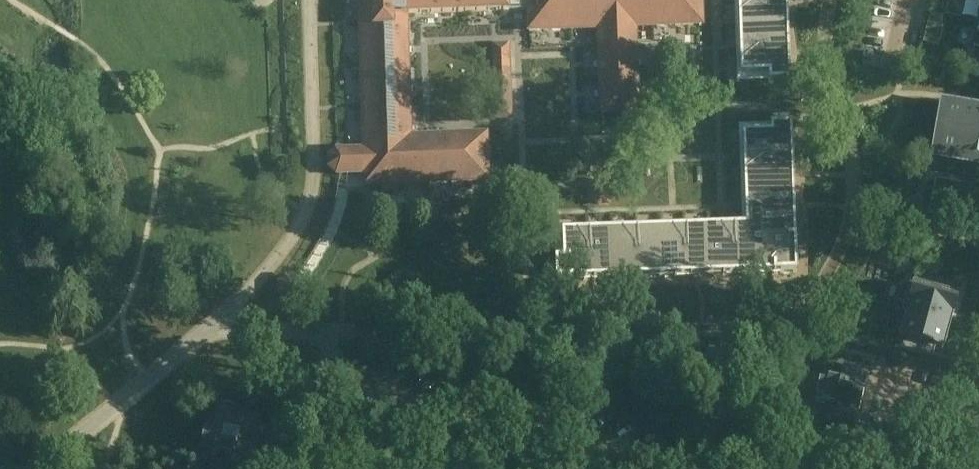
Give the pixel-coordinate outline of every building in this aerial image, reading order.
[(366,152),(337,153),(331,159),(331,167),(337,173),(340,173),(366,172),(367,186),(368,186),(368,184),(369,184),(380,184),(384,191),(393,191),(397,183),(487,180),(485,136),(409,139),(406,47),(408,47),(407,14),(488,12),(505,11),(508,11),(508,9),(529,9),(529,23),(529,31),(534,31),(599,29),(600,60),(600,66),(602,112),(623,112),(623,121),(638,121),(634,27),(701,25),(701,0),(360,0),(366,152)] [(748,21),(793,19),(793,0),(747,0),(748,21)] [(943,18),(931,15),(928,26),(941,29),(943,18)] [(793,19),(748,21),(749,45),(794,43),(793,19)] [(794,43),(749,45),(750,69),(775,68),(775,76),(796,75),(794,43)] [(510,44),(491,45),(494,122),(513,121),(510,44)] [(871,61),(873,53),(865,51),(863,59),(871,61)] [(939,157),(978,163),(978,118),(946,113),(939,157)] [(778,130),(753,131),(754,155),(799,153),(798,121),(778,122),(778,130)] [(799,153),(754,155),(755,179),(800,177),(799,153)] [(800,177),(755,179),(755,203),(769,203),(801,201),(800,177)] [(967,204),(970,185),(936,179),(933,198),(967,204)] [(596,182),(590,190),(590,201),(597,209),(608,208),(616,200),(615,189),(608,182),(596,182)] [(769,203),(755,203),(756,209),(769,208),(770,222),(770,236),(802,234),(801,201),(769,203)] [(756,222),(742,223),(744,268),(772,267),(770,236),(770,222),(769,208),(756,209),(756,222)] [(742,223),(718,224),(719,269),(744,268),(742,223)] [(718,224),(693,225),(695,270),(719,269),(718,224)] [(693,225),(669,226),(671,271),(695,270),(693,225)] [(669,226),(645,227),(647,272),(671,271),(669,226)] [(645,227),(621,228),(623,273),(647,272),(645,227)] [(573,254),(564,255),(565,275),(574,275),(598,274),(597,228),(573,229),(573,254)] [(621,228),(597,228),(598,274),(623,273),(621,228)] [(802,234),(770,236),(772,267),(803,266),(802,234)] [(943,262),(919,256),(914,271),(939,277),(943,262)] [(915,289),(908,314),(948,325),(950,317),(952,317),(956,300),(949,298),(951,287),(922,279),(919,290),(915,289)] [(857,316),(841,312),(836,335),(851,339),(857,316)] [(908,314),(901,340),(905,341),(902,352),(931,360),(935,348),(941,350),(948,325),(908,314)] [(812,374),(809,387),(817,389),(814,401),(826,404),(858,412),(869,371),(844,366),(839,381),(812,374)] [(826,404),(822,419),(834,422),(828,445),(840,448),(838,456),(851,459),(855,444),(882,450),(888,425),(857,418),(858,412),(826,404)] [(205,436),(203,454),(230,458),(230,462),(232,465),(236,466),(240,465),(242,462),(246,462),(247,458),(255,459),(255,454),(267,455),(270,432),(259,430),(259,424),(235,421),(236,417),(216,415),(213,437),(205,436)] [(293,439),(292,449),(304,451),(306,440),(293,439)]
